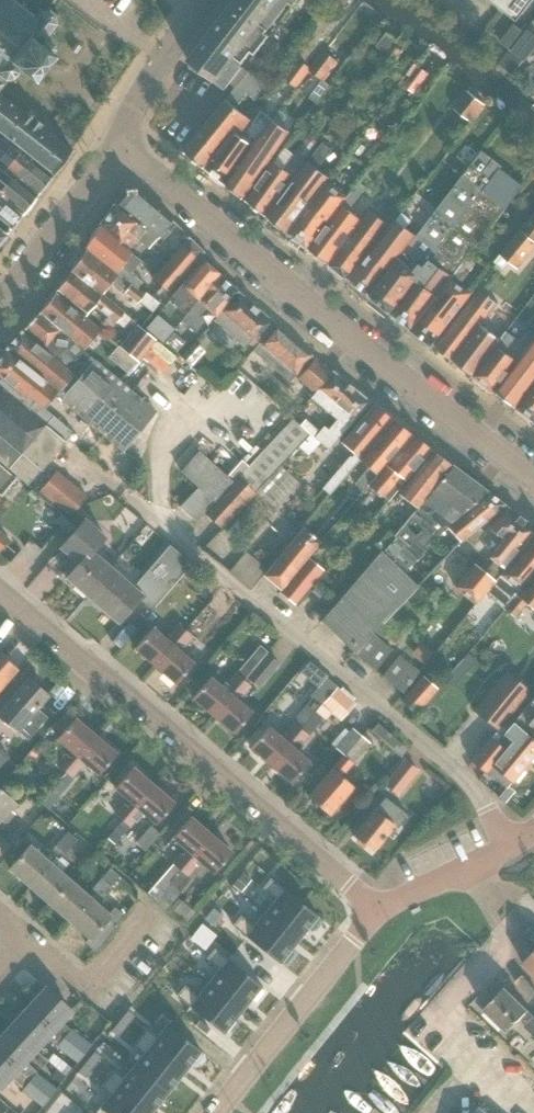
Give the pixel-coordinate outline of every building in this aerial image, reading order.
[(4,81),(11,81),(18,73),(17,66),(32,78),(51,53),(47,50),(51,45),(51,41),(45,36),(54,24),(60,23),(59,20),(56,20),(55,16),(57,14),(56,12),(52,14),(50,11),(51,8),(48,7),(47,9),(42,9),(41,7),(39,6),(39,12),(37,15),(25,5),(27,3),(24,0),(21,3),(18,0),(0,0),(0,86),(4,81)] [(189,61),(225,89),(242,67),(240,66),(251,52),(256,55),(270,36),(266,33),(289,2),(293,5),(296,0),(235,0),(189,61)] [(518,16),(530,0),(496,0),(518,16)] [(307,66),(346,15),(332,4),(292,55),(300,61),(305,65),(307,66)] [(400,33),(391,27),(377,46),(386,53),(392,44),(400,33)] [(511,49),(514,52),(526,61),(533,51),(533,34),(530,31),(528,29),(517,42),(511,49)] [(385,54),(382,58),(391,65),(401,51),(392,44),(386,53),(385,54)] [(324,81),(338,61),(324,51),(310,71),(324,81)] [(288,77),(286,79),(297,87),(311,69),(309,67),(307,66),(305,65),(300,61),(288,77)] [(415,65),(407,75),(405,78),(401,84),(414,93),(428,74),(415,65)] [(241,139),(254,121),(237,108),(248,95),(254,99),(265,84),(249,72),(237,87),(236,87),(185,153),(205,169),(205,168),(233,133),(241,139)] [(471,121),(484,104),(466,91),(453,108),(471,121)] [(0,95),(0,132),(12,141),(53,174),(72,150),(40,124),(40,122),(33,116),(33,113),(28,109),(21,111),(0,95)] [(226,184),(273,120),(262,111),(254,121),(241,139),(233,133),(205,168),(226,184)] [(289,132),(273,120),(226,184),(243,198),(289,132)] [(246,201),(266,216),(319,144),(308,136),(283,170),(273,163),(246,201)] [(38,194),(53,174),(12,141),(10,144),(0,137),(0,164),(38,194)] [(308,160),(266,216),(287,232),(315,196),(326,181),(330,176),(318,167),(333,148),(322,140),(319,144),(308,160)] [(403,254),(370,296),(391,313),(496,176),(495,176),(502,166),(483,150),(464,175),(417,236),(403,254)] [(23,214),(38,194),(0,164),(0,194),(23,214)] [(496,176),(391,313),(412,330),(439,297),(468,259),(466,257),(479,241),(481,242),(519,193),(496,176)] [(308,249),(346,199),(326,181),(315,196),(287,232),(308,249)] [(308,249),(329,265),(362,221),(349,211),(367,188),(359,182),(346,199),(308,249)] [(149,249),(172,219),(145,197),(135,188),(125,189),(114,204),(135,222),(128,231),(137,239),(149,249)] [(12,228),(23,214),(0,194),(0,218),(12,228)] [(120,244),(128,250),(137,239),(128,231),(135,222),(114,204),(99,225),(120,242),(120,244)] [(362,221),(329,265),(347,279),(389,225),(370,210),(362,221)] [(402,213),(350,281),(370,296),(403,254),(417,236),(406,228),(412,221),(402,213)] [(533,249),(533,215),(496,263),(503,268),(508,262),(518,270),(533,249)] [(132,254),(128,250),(120,244),(120,242),(99,225),(85,248),(86,248),(131,285),(143,294),(149,287),(129,271),(138,261),(131,255),(132,254)] [(202,252),(188,238),(152,280),(167,293),(179,279),(202,252)] [(71,270),(102,296),(112,282),(138,302),(143,294),(131,285),(86,248),(71,270)] [(187,291),(199,301),(221,276),(202,259),(170,299),(176,305),(187,291)] [(439,297),(412,330),(431,345),(471,294),(459,285),(461,282),(463,282),(476,265),(468,259),(439,297)] [(130,320),(71,270),(58,289),(87,314),(94,305),(100,309),(99,310),(122,329),(130,320)] [(216,318),(238,291),(221,276),(199,301),(182,321),(196,332),(206,319),(199,315),(202,312),(200,311),(204,306),(216,318)] [(436,348),(455,362),(483,325),(490,314),(499,303),(481,290),(473,300),(436,348)] [(274,322),(238,291),(216,318),(213,321),(244,348),(252,339),(256,342),(274,322)] [(39,311),(84,352),(101,332),(55,293),(40,311),(39,311)] [(39,311),(6,349),(59,392),(64,397),(62,400),(122,451),(156,412),(145,404),(84,352),(39,311)] [(171,324),(159,315),(147,329),(159,338),(171,324)] [(312,355),(276,323),(252,350),(289,382),(312,355)] [(155,340),(143,330),(137,325),(110,358),(127,373),(155,340)] [(455,362),(474,377),(502,339),(483,325),(455,362)] [(474,377),(494,392),(516,362),(518,363),(533,341),(533,334),(530,331),(522,342),(508,332),(502,339),(474,377)] [(185,341),(177,335),(176,334),(174,333),(173,332),(171,335),(164,343),(176,352),(185,341)] [(205,350),(195,341),(181,356),(191,366),(205,350)] [(518,363),(516,362),(494,392),(517,408),(533,384),(533,341),(518,363)] [(166,347),(153,368),(165,375),(178,354),(166,347)] [(43,408),(47,403),(49,404),(59,392),(6,349),(0,356),(0,377),(2,378),(0,380),(0,462),(26,485),(40,468),(41,470),(65,441),(64,440),(72,431),(43,408)] [(330,374),(332,372),(315,358),(299,379),(314,392),(330,374)] [(314,392),(310,397),(336,419),(328,428),(324,425),(319,431),(314,437),(329,449),(370,401),(333,371),(332,372),(330,374),(314,392)] [(533,420),(533,384),(517,408),(533,420)] [(255,419),(272,400),(262,392),(245,411),(255,419)] [(360,458),(360,459),(393,420),(374,405),(342,444),(354,454),(352,457),(350,457),(339,470),(323,489),(330,494),(360,458)] [(239,478),(254,493),(309,435),(292,419),(239,478)] [(305,419),(300,425),(314,437),(319,431),(305,419)] [(393,420),(360,459),(368,465),(354,483),(364,491),(411,434),(393,420)] [(431,448),(414,435),(389,467),(387,466),(370,487),(383,498),(389,490),(394,494),(431,448)] [(181,470),(198,486),(214,502),(232,481),(199,451),(181,470)] [(432,491),(452,465),(434,451),(400,494),(416,508),(417,509),(432,491)] [(427,551),(422,547),(435,537),(447,527),(446,526),(487,492),(452,465),(432,491),(417,509),(416,508),(394,535),(396,537),(394,539),(383,554),(381,553),(321,620),(354,652),(356,654),(372,634),(419,586),(402,569),(427,551)] [(1,495),(14,479),(0,467),(0,494),(1,495)] [(88,495),(56,470),(39,491),(70,517),(88,495)] [(221,529),(254,493),(239,478),(206,514),(221,529)] [(196,522),(214,502),(198,486),(179,506),(196,522)] [(487,492),(446,526),(447,527),(461,541),(464,539),(478,528),(504,505),(487,492)] [(133,531),(142,519),(124,505),(115,517),(133,531)] [(533,533),(533,527),(507,507),(490,530),(503,541),(494,551),(499,555),(488,569),(484,573),(474,564),(455,588),(475,605),(484,594),(533,533)] [(87,595),(111,568),(93,551),(101,542),(80,524),(65,542),(83,558),(66,577),(87,595)] [(153,531),(145,525),(134,539),(142,545),(153,531)] [(303,528),(264,575),(281,588),(319,542),(303,528)] [(478,528),(464,539),(474,547),(485,534),(478,528)] [(8,538),(0,532),(0,548),(8,538)] [(503,610),(533,573),(533,533),(484,594),(503,610)] [(133,587),(111,568),(87,595),(117,622),(141,595),(154,606),(191,565),(170,545),(133,587)] [(266,568),(245,551),(229,571),(250,588),(266,568)] [(292,603),(313,579),(300,568),(279,592),(292,603)] [(503,610),(513,618),(525,604),(533,611),(533,573),(503,610)] [(177,623),(164,639),(152,628),(135,648),(154,664),(184,628),(177,623)] [(193,636),(184,628),(154,664),(176,683),(193,662),(178,649),(181,645),(183,647),(193,636)] [(356,654),(365,661),(382,642),(372,634),(356,654)] [(382,642),(365,661),(375,669),(392,651),(382,642)] [(420,642),(413,649),(411,652),(410,653),(423,665),(433,653),(420,642)] [(236,672),(244,679),(268,651),(260,645),(236,672)] [(0,653),(0,690),(19,669),(0,653)] [(279,663),(267,653),(247,678),(259,687),(279,663)] [(393,684),(408,665),(398,657),(383,676),(393,684)] [(408,665),(393,684),(403,692),(419,673),(408,665)] [(193,697),(213,715),(230,695),(234,690),(244,679),(236,672),(227,682),(225,682),(221,687),(210,678),(193,697)] [(496,731),(529,692),(505,672),(473,712),(496,731)] [(438,688),(423,675),(401,700),(416,713),(438,688)] [(27,676),(0,709),(0,717),(17,732),(18,730),(28,738),(46,716),(38,709),(49,695),(27,676)] [(234,690),(241,696),(251,685),(244,679),(234,690)] [(302,729),(271,764),(292,782),(308,762),(299,754),(303,749),(301,747),(324,719),(326,721),(332,714),(333,714),(337,709),(344,716),(355,703),(353,701),(355,698),(342,688),(340,690),(337,687),(316,712),(302,729)] [(230,695),(213,715),(234,732),(251,712),(230,695)] [(528,702),(514,719),(533,735),(533,695),(528,702)] [(268,728),(252,748),(271,764),(302,729),(316,712),(306,704),(293,721),(294,722),(284,733),(287,736),(283,741),(268,728)] [(75,718),(56,738),(73,752),(70,756),(66,753),(57,763),(65,770),(95,735),(75,718)] [(407,749),(377,722),(370,730),(400,757),(407,749)] [(533,756),(533,740),(512,723),(497,742),(495,744),(490,739),(472,761),(485,772),(490,766),(512,783),(533,756)] [(343,755),(308,796),(330,815),(353,787),(341,776),(352,763),(369,743),(352,728),(335,748),(343,755)] [(95,735),(65,770),(73,777),(81,767),(82,768),(86,764),(98,773),(117,753),(95,735)] [(385,783),(398,794),(418,770),(405,759),(385,783)] [(133,767),(115,788),(130,802),(128,805),(124,803),(115,813),(123,820),(154,785),(133,767)] [(363,785),(358,792),(367,798),(373,790),(364,784),(363,785)] [(109,834),(107,837),(116,843),(142,812),(155,823),(174,802),(154,785),(123,820),(111,835),(109,834)] [(0,824),(17,802),(0,787),(0,824)] [(385,797),(354,835),(372,850),(394,824),(397,828),(408,815),(385,797)] [(91,817),(84,810),(71,825),(78,832),(91,817)] [(182,852),(148,892),(155,898),(169,882),(170,882),(181,869),(180,869),(211,834),(191,816),(172,837),(187,850),(183,854),(182,852)] [(145,850),(159,833),(150,826),(136,843),(145,850)] [(60,843),(68,850),(76,840),(69,833),(60,843)] [(169,882),(155,898),(156,898),(155,900),(166,908),(181,891),(178,889),(189,876),(197,866),(195,863),(198,860),(213,873),(232,852),(211,834),(180,869),(181,869),(170,882),(169,882)] [(58,860),(61,857),(68,850),(60,843),(51,853),(47,850),(42,855),(30,845),(9,868),(30,886),(50,863),(55,857),(58,860)] [(50,863),(30,886),(50,903),(70,880),(60,871),(68,862),(61,857),(58,860),(55,857),(50,863)] [(109,867),(101,877),(110,885),(119,875),(109,867)] [(232,883),(242,891),(252,878),(243,871),(232,883)] [(95,891),(90,897),(91,899),(71,922),(88,937),(84,941),(95,950),(124,915),(114,907),(108,914),(97,904),(113,887),(110,885),(101,877),(92,888),(95,891)] [(284,888),(270,877),(262,887),(276,898),(265,912),(300,939),(319,916),(284,888)] [(70,880),(50,903),(71,922),(91,899),(90,897),(70,880)] [(205,918),(215,926),(224,915),(214,907),(205,918)] [(254,925),(241,914),(232,925),(246,936),(281,963),(300,939),(265,912),(254,925)] [(217,934),(203,922),(191,937),(206,948),(217,934)] [(262,986),(214,947),(206,958),(220,969),(209,982),(243,1010),(262,986)] [(522,964),(533,975),(533,951),(522,964)] [(168,961),(155,975),(174,992),(186,978),(168,961)] [(198,995),(185,985),(176,995),(190,1006),(224,1033),(243,1010),(209,982),(198,995)] [(66,1041),(75,1031),(61,1019),(69,1010),(46,987),(29,1007),(66,1041)] [(508,1031),(513,1036),(530,1017),(530,1018),(531,1017),(503,989),(485,1009),(508,1031)] [(47,1034),(60,1047),(66,1041),(29,1007),(11,1026),(34,1048),(47,1034)] [(128,1009),(120,1020),(127,1025),(135,1015),(128,1009)] [(120,1020),(112,1030),(118,1035),(127,1025),(120,1020)] [(526,1028),(533,1036),(533,1020),(526,1028)] [(157,1036),(146,1028),(140,1036),(185,1072),(202,1051),(167,1023),(157,1036)] [(38,1073),(23,1060),(34,1048),(11,1026),(0,1038),(0,1052),(31,1080),(38,1073)] [(66,1041),(82,1056),(90,1045),(75,1031),(66,1041)] [(185,1072),(140,1036),(133,1045),(144,1053),(134,1065),(168,1093),(185,1072)] [(66,1041),(60,1047),(77,1062),(82,1056),(66,1041)] [(44,1051),(34,1062),(59,1084),(69,1073),(44,1051)] [(95,1051),(87,1061),(94,1066),(102,1056),(95,1051)] [(31,1080),(0,1052),(0,1085),(9,1076),(23,1089),(31,1080)] [(87,1061),(79,1071),(86,1076),(94,1066),(87,1061)] [(114,1069),(107,1077),(151,1112),(152,1112),(168,1093),(134,1065),(124,1077),(114,1069)] [(38,1073),(31,1080),(49,1097),(55,1089),(38,1073)] [(107,1077),(100,1086),(111,1094),(100,1107),(108,1112),(151,1112),(107,1077)] [(31,1080),(23,1089),(42,1106),(49,1097),(31,1080)]
